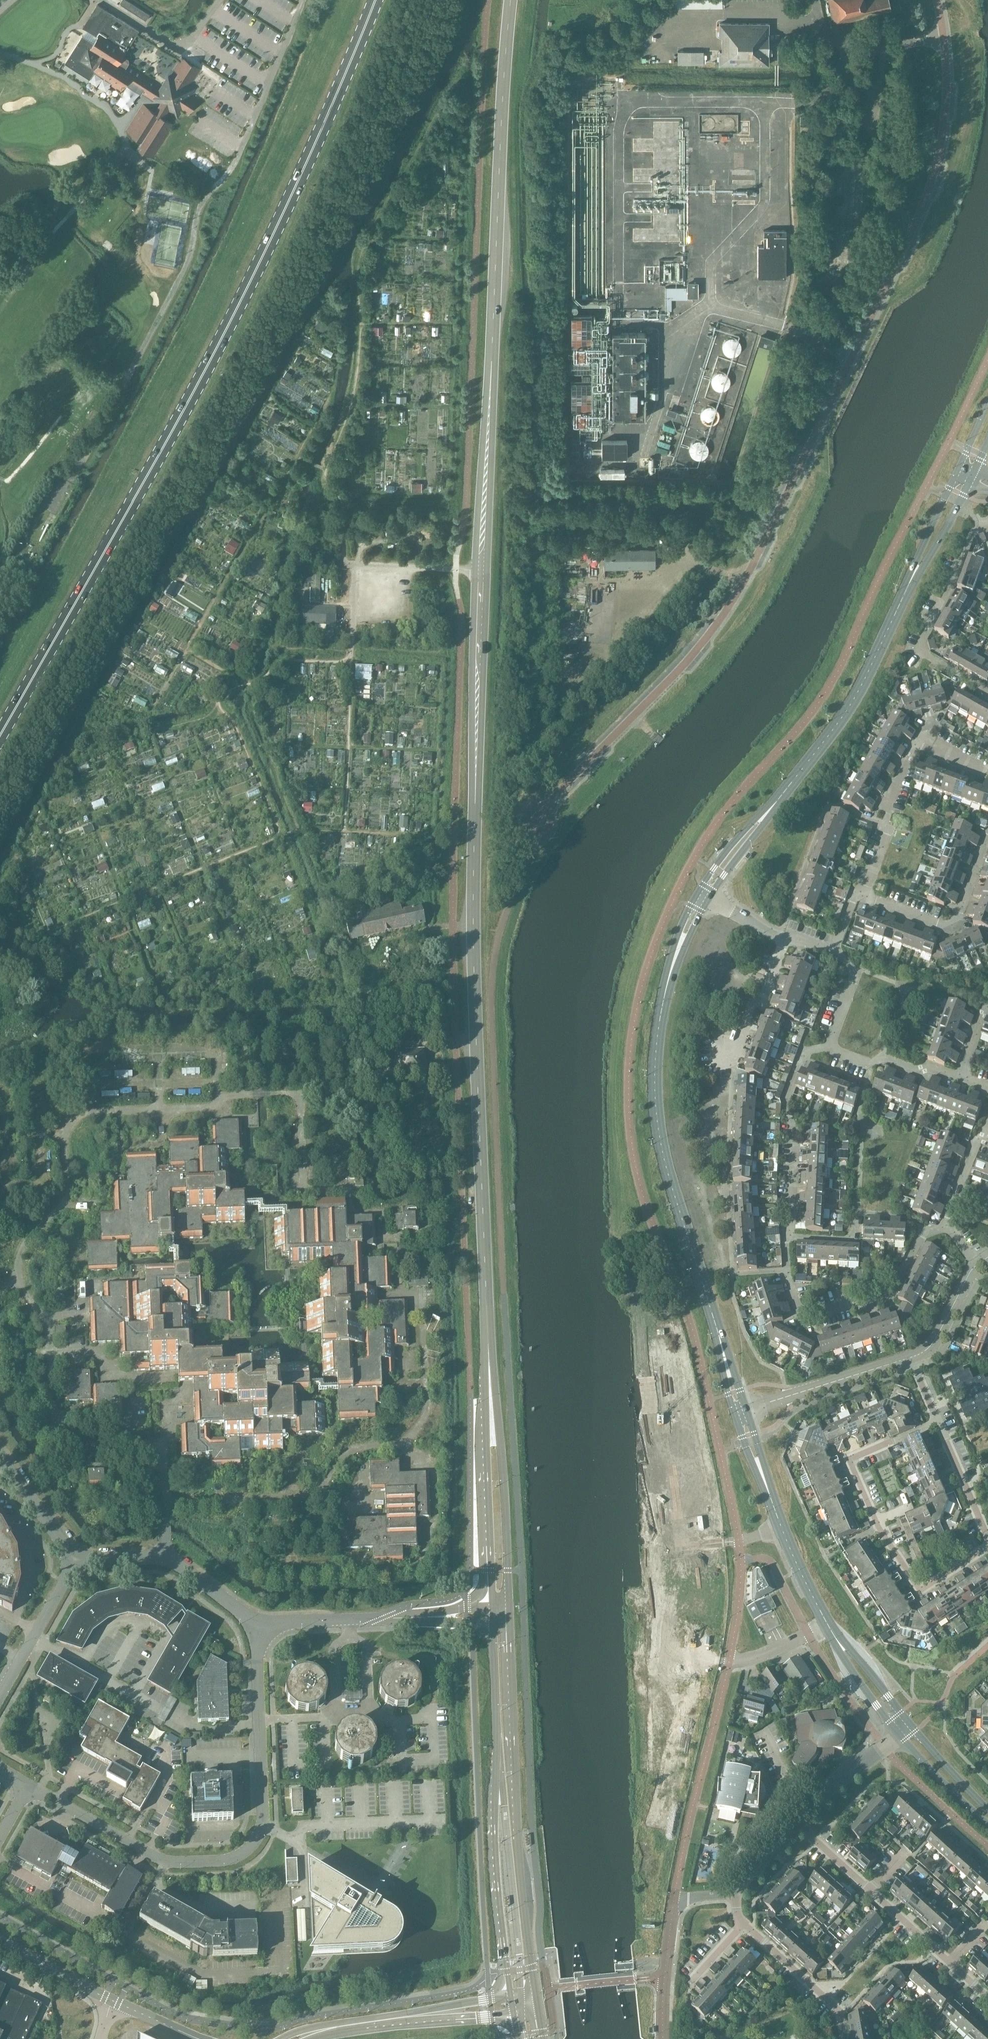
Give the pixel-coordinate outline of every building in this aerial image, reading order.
[(121,4),(146,20),(150,15),(150,14),(128,0),(123,0),(121,4)] [(867,15),(890,9),(888,0),(828,0),(833,24),(868,17),(867,15)] [(200,70),(182,59),(175,70),(179,73),(175,80),(168,76),(162,87),(127,65),(129,63),(128,59),(122,55),(126,50),(127,51),(139,31),(98,4),(97,6),(96,5),(82,28),(98,38),(95,43),(90,40),(89,41),(82,37),(65,63),(90,79),(94,72),(95,72),(96,70),(114,82),(111,86),(120,92),(126,82),(154,101),(156,98),(163,102),(156,114),(143,106),(127,131),(142,141),(138,148),(153,157),(174,125),(166,120),(170,114),(178,118),(183,111),(188,114),(198,99),(192,96),(197,88),(191,84),(200,70)] [(769,24),(719,24),(719,67),(769,67),(769,24)] [(712,127),(712,126),(712,125),(711,123),(709,122),(708,121),(706,122),(704,123),(703,125),(703,126),(703,128),(704,130),(706,131),(707,131),(709,131),(710,130),(712,129),(712,127)] [(733,127),(733,126),(732,125),(732,123),(730,122),(728,121),(726,122),(724,123),(723,124),(723,126),(723,128),(724,130),(725,131),(727,131),(729,131),(731,130),(732,128),(733,127)] [(749,121),(739,121),(739,138),(749,138),(749,121)] [(783,277),(781,229),(767,229),(767,252),(755,252),(755,278),(783,277)] [(698,299),(698,284),(688,284),(688,289),(666,288),(665,312),(667,312),(668,312),(669,312),(671,312),(671,298),(698,299)] [(571,317),(572,375),(591,375),(591,317),(571,317)] [(612,417),(646,417),(645,333),(612,333),(612,417)] [(774,352),(778,342),(763,337),(760,347),(774,352)] [(743,349),(743,348),(742,345),(742,343),(740,341),(738,339),(736,338),(734,338),(729,338),(726,340),(725,342),(724,344),(723,347),(723,351),(724,353),(725,355),(728,357),(732,358),(734,358),(736,357),(740,355),(742,352),(743,349)] [(732,383),(732,382),(732,378),(731,377),(729,375),(726,372),(723,371),(721,371),(718,372),(717,372),(715,374),(712,377),(711,379),(711,381),(711,385),(712,387),(713,389),(716,391),(718,392),(721,392),(725,392),(728,390),(730,388),(731,387),(732,383)] [(572,382),(572,422),(591,422),(591,382),(572,382)] [(702,415),(703,420),(705,423),(709,425),(712,425),(716,424),(718,421),(720,417),(720,413),(718,410),(714,408),(710,407),(706,408),(703,411),(702,415)] [(709,451),(709,448),(707,445),(706,444),(705,442),(701,441),(699,441),(697,441),(694,443),(691,445),(691,448),(690,451),(692,455),(694,457),(696,459),(700,460),(703,459),(706,458),(708,455),(709,453),(709,451)] [(605,550),(605,568),(655,567),(655,549),(605,550)] [(969,557),(965,567),(981,573),(985,562),(969,557)] [(965,567),(962,577),(977,583),(981,573),(965,567)] [(310,576),(310,603),(320,603),(320,576),(310,576)] [(977,583),(962,577),(958,588),(973,594),(977,583)] [(956,592),(951,602),(965,610),(971,600),(956,592)] [(951,602),(946,612),(960,620),(965,610),(951,602)] [(301,625),(335,626),(335,610),(302,609),(301,625)] [(946,612),(940,621),(954,629),(960,620),(946,612)] [(954,629),(940,621),(935,631),(949,639),(954,629)] [(949,661),(959,667),(967,653),(957,647),(949,661)] [(959,667),(968,672),(976,658),(967,653),(959,667)] [(968,672),(978,677),(986,663),(976,658),(968,672)] [(978,677),(987,683),(987,682),(987,665),(986,663),(978,677)] [(942,688),(932,691),(937,710),(942,709),(941,706),(947,704),(942,688)] [(942,688),(947,704),(960,711),(970,694),(965,691),(964,694),(959,692),(956,696),(942,688)] [(932,691),(922,694),(927,710),(932,708),(933,712),(937,710),(932,691)] [(922,694),(912,696),(918,716),(922,715),(921,711),(927,710),(922,694)] [(974,696),(970,694),(960,711),(968,716),(977,702),(972,699),(974,696)] [(902,699),(907,716),(912,714),(913,717),(918,716),(912,696),(902,699)] [(907,716),(902,699),(889,722),(913,736),(916,732),(907,727),(910,722),(905,719),(907,716)] [(981,704),(977,702),(968,716),(977,721),(987,704),(983,701),(981,704)] [(987,704),(977,721),(986,726),(987,723),(987,704)] [(913,736),(889,722),(884,731),(900,740),(902,736),(911,740),(913,736)] [(879,740),(903,754),(906,750),(897,745),(900,740),(884,731),(879,740)] [(874,749),(890,758),(892,753),(901,758),(903,754),(879,740),(874,749)] [(874,749),(869,758),(893,772),(896,768),(887,763),(890,758),(874,749)] [(893,772),(869,758),(864,767),(880,776),(882,771),(891,776),(893,772)] [(914,783),(924,786),(934,760),(929,759),(926,768),(920,766),(914,783)] [(924,786),(933,790),(940,773),(935,771),(938,762),(934,760),(924,786)] [(933,790),(943,793),(953,767),(948,766),(945,775),(940,773),(933,790)] [(859,776),(883,790),(886,786),(877,781),(880,776),(864,767),(859,776)] [(943,793),(953,797),(959,780),(954,778),(957,769),(953,767),(943,793)] [(953,797),(962,801),(972,774),(967,773),(964,782),(959,780),(953,797)] [(962,801),(972,804),(978,787),(973,785),(976,776),(972,774),(962,801)] [(859,776),(854,785),(870,794),(872,789),(881,794),(883,790),(859,776)] [(981,808),(987,789),(987,780),(986,780),(983,789),(978,787),(972,804),(981,808)] [(870,794),(854,785),(849,794),(873,807),(874,808),(876,803),(867,798),(870,794)] [(873,807),(849,794),(844,803),(860,812),(862,807),(871,812),(873,807)] [(826,820),(846,827),(850,817),(833,811),(831,817),(828,815),(826,820)] [(826,831),(843,837),(846,827),(826,820),(824,824),(828,826),(826,831)] [(956,823),(952,833),(979,843),(980,838),(971,835),(973,829),(956,823)] [(819,839),(839,846),(843,837),(826,831),(824,836),(821,834),(819,839)] [(952,833),(949,842),(966,849),(968,844),(977,847),(979,843),(952,833)] [(819,850),(835,856),(839,846),(819,839),(817,843),(821,845),(819,850)] [(945,852),(972,862),(973,857),(964,854),(966,849),(949,842),(945,852)] [(812,858),(832,866),(835,856),(819,850),(817,855),(813,854),(812,858)] [(972,862),(945,852),(942,862),(959,868),(961,863),(970,866),(972,862)] [(832,866),(812,858),(810,863),(813,864),(812,869),(828,875),(832,866)] [(959,868),(942,862),(938,871),(965,881),(966,876),(957,873),(959,868)] [(806,873),(805,877),(825,885),(828,875),(812,869),(810,874),(806,873)] [(938,871),(935,881),(952,887),(954,882),(963,885),(965,881),(938,871)] [(804,888),(821,894),(825,885),(805,877),(803,882),(806,883),(804,888)] [(931,890),(957,900),(959,895),(950,892),(952,887),(935,881),(931,890)] [(878,885),(877,889),(876,891),(883,894),(885,887),(878,885)] [(987,897),(987,886),(986,891),(976,887),(975,892),(987,897)] [(821,894),(804,888),(803,893),(799,892),(798,897),(818,904),(821,894)] [(957,900),(931,890),(927,900),(944,906),(946,901),(956,904),(957,900)] [(975,892),(973,896),(982,900),(981,905),(987,908),(987,897),(975,892)] [(818,904),(798,897),(796,901),(799,902),(797,908),(814,914),(818,904)] [(360,919),(364,938),(418,926),(421,925),(425,924),(421,907),(402,912),(399,902),(360,911),(362,918),(360,919)] [(981,905),(979,910),(969,906),(968,911),(987,918),(987,908),(981,905)] [(864,933),(873,910),(868,908),(866,915),(860,913),(855,929),(864,933)] [(874,936),(880,920),(875,918),(877,912),(873,910),(864,933),(874,936)] [(979,926),(987,930),(987,918),(968,911),(966,915),(975,919),(973,924),(979,926)] [(884,940),(892,917),(888,915),(885,922),(880,920),(874,936),(884,940)] [(884,940),(893,943),(899,927),(894,926),(897,919),(892,917),(884,940)] [(899,927),(893,943),(903,947),(911,924),(907,922),(904,929),(899,927)] [(903,947),(912,950),(918,935),(913,933),(916,926),(911,924),(903,947)] [(967,932),(975,950),(985,946),(987,937),(987,930),(979,926),(978,930),(972,933),(971,930),(967,932)] [(912,950),(922,954),(930,931),(926,929),(923,936),(918,935),(912,950)] [(922,954),(932,958),(936,946),(938,942),(932,940),(935,933),(930,931),(922,954)] [(964,937),(959,939),(966,954),(975,950),(967,932),(962,934),(964,937)] [(948,940),(957,959),(966,954),(959,939),(954,941),(952,938),(948,940)] [(936,946),(932,958),(947,963),(957,959),(948,940),(944,942),(945,945),(940,948),(936,946)] [(788,957),(786,962),(812,972),(816,962),(799,955),(797,961),(788,957)] [(794,970),(792,975),(809,981),(812,972),(786,962),(785,966),(794,970)] [(781,977),(779,981),(805,991),(809,981),(792,975),(790,980),(781,977)] [(787,989),(785,994),(802,1000),(805,991),(779,981),(777,986),(787,989)] [(774,996),(772,1000),(798,1010),(802,1000),(785,994),(783,999),(774,996)] [(798,1010),(772,1000),(770,1005),(780,1008),(778,1014),(795,1020),(798,1010)] [(946,1011),(972,1021),(974,1017),(965,1013),(967,1008),(950,1002),(946,1011)] [(972,1021),(946,1011),(942,1021),(959,1027),(961,1022),(971,1026),(972,1021)] [(760,1022),(780,1030),(784,1020),(767,1013),(765,1019),(762,1018),(760,1022)] [(942,1021),(939,1031),(965,1040),(967,1036),(957,1032),(959,1027),(942,1021)] [(760,1033),(777,1039),(780,1030),(760,1022),(759,1027),(762,1028),(760,1033)] [(939,1031),(935,1040),(952,1046),(954,1041),(964,1045),(965,1040),(939,1031)] [(755,1037),(753,1041),(773,1049),(777,1039),(760,1033),(758,1038),(755,1037)] [(322,1037),(304,1038),(304,1049),(322,1048),(322,1037)] [(935,1040),(932,1050),(958,1059),(960,1055),(950,1051),(952,1046),(935,1040)] [(755,1047),(753,1052),(770,1058),(773,1049),(753,1041),(752,1046),(755,1047)] [(225,1042),(214,1043),(215,1060),(225,1059),(225,1042)] [(236,1042),(225,1042),(225,1059),(237,1059),(236,1042)] [(192,1043),(181,1044),(182,1061),(193,1060),(192,1043)] [(203,1043),(192,1043),(193,1060),(204,1060),(203,1043)] [(214,1043),(203,1043),(204,1060),(215,1060),(214,1043)] [(171,1044),(160,1045),(161,1062),(171,1061),(171,1044)] [(181,1044),(171,1044),(171,1061),(182,1061),(181,1044)] [(149,1045),(138,1046),(139,1063),(150,1062),(149,1045)] [(160,1045),(149,1045),(150,1062),(161,1062),(160,1045)] [(138,1046),(127,1046),(127,1063),(139,1063),(138,1046)] [(322,1048),(304,1049),(305,1060),(323,1059),(322,1048)] [(958,1059),(932,1050),(928,1060),(945,1066),(947,1061),(956,1064),(958,1059)] [(746,1060),(766,1068),(770,1058),(753,1052),(751,1057),(748,1056),(746,1060)] [(974,1056),(983,1060),(985,1055),(976,1052),(974,1056)] [(323,1059),(305,1060),(305,1071),(323,1070),(323,1059)] [(766,1068),(746,1060),(744,1065),(748,1066),(746,1072),(763,1078),(766,1068)] [(796,1088),(806,1091),(816,1065),(811,1063),(808,1073),(802,1071),(796,1088)] [(806,1091),(816,1095),(822,1078),(817,1076),(820,1067),(816,1065),(806,1091)] [(883,1096),(892,1070),(888,1068),(885,1077),(879,1075),(873,1092),(883,1096)] [(323,1070),(305,1071),(306,1081),(324,1081),(323,1070)] [(816,1095),(825,1098),(835,1072),(830,1070),(827,1080),(822,1078),(816,1095)] [(897,1071),(892,1070),(883,1096),(892,1099),(899,1083),(894,1081),(897,1071)] [(825,1098),(835,1102),(841,1085),(836,1083),(839,1074),(835,1072),(825,1098)] [(240,1074),(223,1075),(223,1086),(240,1086),(240,1074)] [(904,1084),(899,1083),(892,1099),(902,1103),(912,1077),(907,1075),(904,1084)] [(391,1076),(376,1077),(376,1086),(391,1085),(391,1076)] [(835,1102),(844,1105),(854,1079),(849,1077),(846,1087),(841,1085),(835,1102)] [(912,1077),(902,1103),(912,1107),(918,1090),(913,1088),(916,1078),(912,1077)] [(918,1101),(928,1105),(937,1078),(933,1077),(929,1086),(924,1084),(918,1101)] [(143,1078),(126,1079),(126,1090),(143,1089),(143,1078)] [(736,1084),(735,1089),(757,1090),(757,1079),(739,1078),(739,1084),(736,1084)] [(928,1105),(937,1108),(943,1091),(938,1089),(942,1080),(937,1078),(928,1105)] [(854,1079),(844,1105),(854,1109),(860,1092),(855,1090),(858,1081),(854,1079)] [(324,1081),(306,1081),(306,1092),(324,1092),(324,1081)] [(937,1108),(947,1112),(956,1085),(952,1084),(948,1093),(943,1091),(937,1108)] [(947,1112),(956,1115),(963,1098),(957,1096),(961,1087),(956,1085),(947,1112)] [(240,1086),(223,1086),(224,1097),(241,1096),(240,1086)] [(143,1089),(126,1090),(127,1101),(144,1100),(143,1089)] [(739,1094),(738,1099),(756,1100),(757,1090),(735,1089),(735,1094),(739,1094)] [(956,1115),(966,1119),(976,1092),(971,1091),(968,1100),(963,1098),(956,1115)] [(324,1092),(306,1092),(307,1103),(324,1102),(324,1092)] [(976,1092),(966,1119),(964,1124),(974,1128),(976,1122),(982,1105),(977,1103),(980,1094),(976,1092)] [(178,1093),(167,1094),(167,1111),(179,1110),(178,1093)] [(189,1093),(178,1093),(179,1110),(190,1110),(189,1093)] [(200,1093),(189,1093),(190,1110),(201,1110),(200,1093)] [(241,1096),(224,1097),(224,1109),(241,1108),(241,1096)] [(734,1104),(734,1109),(756,1110),(756,1100),(738,1099),(738,1105),(734,1104)] [(144,1100),(127,1101),(127,1112),(144,1112),(144,1100)] [(324,1102),(307,1103),(307,1114),(325,1113),(324,1102)] [(756,1110),(734,1109),(734,1114),(737,1114),(737,1120),(755,1121),(756,1110)] [(325,1113),(307,1114),(307,1125),(325,1124),(325,1113)] [(733,1130),(754,1131),(755,1121),(737,1120),(737,1125),(733,1125),(733,1130)] [(325,1124),(307,1125),(308,1136),(324,1135),(326,1135),(326,1134),(325,1124)] [(804,1138),(828,1139),(829,1128),(812,1128),(812,1133),(804,1133),(804,1138)] [(736,1135),(736,1140),(754,1141),(754,1131),(733,1130),(733,1134),(736,1135)] [(942,1134),(938,1144),(964,1154),(966,1149),(956,1146),(958,1141),(942,1134)] [(811,1143),(811,1148),(828,1149),(828,1139),(804,1138),(804,1143),(811,1143)] [(732,1145),(732,1150),(753,1151),(754,1141),(736,1140),(736,1146),(732,1145)] [(938,1144),(934,1154),(951,1160),(953,1155),(963,1158),(964,1154),(938,1144)] [(327,1148),(317,1149),(317,1166),(328,1166),(327,1148)] [(339,1148),(327,1148),(328,1166),(340,1165),(339,1148)] [(803,1153),(803,1158),(827,1159),(828,1149),(811,1148),(811,1154),(803,1153)] [(306,1149),(295,1150),(296,1167),(307,1167),(306,1149)] [(317,1149),(306,1149),(307,1167),(317,1166),(317,1149)] [(295,1150),(284,1150),(284,1168),(296,1167),(295,1150)] [(735,1155),(735,1161),(753,1162),(759,1162),(759,1152),(753,1151),(732,1150),(732,1155),(735,1155)] [(984,1176),(987,1166),(987,1152),(986,1158),(980,1156),(974,1172),(984,1176)] [(931,1163),(957,1173),(959,1169),(949,1165),(951,1160),(934,1154),(931,1163)] [(810,1163),(810,1169),(826,1170),(827,1159),(803,1158),(803,1163),(810,1163)] [(731,1166),(731,1171),(752,1172),(753,1162),(735,1161),(735,1166),(731,1166)] [(927,1173),(944,1179),(946,1174),(955,1178),(957,1173),(931,1163),(927,1173)] [(802,1174),(802,1179),(830,1180),(830,1170),(826,1170),(810,1169),(809,1174),(802,1174)] [(752,1172),(731,1171),(730,1175),(734,1176),(734,1181),(752,1182),(752,1172)] [(924,1183),(950,1192),(952,1188),(942,1184),(944,1179),(927,1173),(924,1183)] [(809,1184),(809,1189),(825,1190),(829,1190),(830,1180),(802,1179),(801,1183),(809,1184)] [(920,1192),(937,1198),(939,1193),(948,1197),(950,1192),(924,1183),(920,1192)] [(734,1189),(734,1194),(731,1195),(731,1199),(752,1198),(752,1187),(734,1189)] [(801,1194),(801,1199),(825,1200),(825,1190),(809,1189),(808,1195),(801,1194)] [(917,1202),(943,1211),(945,1207),(935,1203),(937,1198),(920,1192),(917,1202)] [(753,1208),(752,1198),(731,1199),(731,1204),(735,1204),(735,1209),(753,1208)] [(808,1204),(807,1210),(824,1211),(825,1200),(801,1199),(800,1204),(808,1204)] [(943,1211),(917,1202),(913,1212),(930,1218),(932,1212),(941,1216),(943,1211)] [(395,1209),(395,1221),(396,1231),(418,1230),(417,1208),(395,1209)] [(732,1215),(732,1220),(754,1218),(753,1208),(735,1209),(736,1215),(732,1215)] [(800,1215),(799,1219),(824,1221),(824,1211),(807,1210),(807,1215),(800,1215)] [(874,1241),(876,1217),(871,1217),(871,1224),(865,1224),(864,1241),(864,1246),(874,1247),(874,1241)] [(874,1241),(885,1242),(886,1225),(880,1225),(881,1217),(876,1217),(874,1241)] [(736,1224),(737,1230),(755,1228),(754,1218),(732,1220),(733,1224),(736,1224)] [(886,1225),(885,1242),(895,1242),(896,1218),(891,1218),(891,1225),(886,1225)] [(901,1219),(896,1218),(895,1242),(905,1243),(906,1226),(901,1226),(901,1219)] [(824,1221),(799,1219),(799,1224),(807,1225),(806,1230),(829,1232),(830,1221),(824,1221)] [(733,1235),(734,1240),(755,1239),(755,1228),(737,1230),(737,1235),(733,1235)] [(738,1245),(738,1250),(756,1249),(755,1239),(734,1240),(734,1245),(738,1245)] [(797,1260),(808,1261),(809,1241),(804,1240),(804,1244),(798,1243),(797,1260)] [(808,1261),(818,1261),(819,1245),(814,1244),(814,1241),(809,1241),(808,1261)] [(818,1261),(828,1262),(829,1242),(825,1241),(824,1245),(819,1245),(818,1261)] [(828,1262),(838,1262),(839,1246),(834,1245),(834,1242),(829,1242),(828,1262)] [(838,1262),(849,1263),(850,1243),(845,1242),(845,1246),(839,1246),(838,1262)] [(850,1243),(849,1263),(859,1264),(860,1247),(854,1247),(854,1243),(850,1243)] [(921,1249),(919,1253),(937,1262),(942,1253),(927,1245),(925,1250),(921,1249)] [(735,1256),(735,1261),(757,1259),(756,1249),(738,1250),(738,1256),(735,1256)] [(920,1259),(918,1263),(933,1271),(937,1262),(919,1253),(917,1257),(920,1259)] [(392,1289),(391,1259),(361,1260),(362,1275),(319,1276),(320,1305),(305,1306),(307,1335),(321,1335),(323,1378),(337,1377),(339,1420),(376,1419),(375,1404),(382,1404),(381,1375),(395,1375),(394,1346),(409,1346),(407,1302),(378,1303),(377,1289),(392,1289)] [(757,1259),(735,1261),(736,1265),(739,1265),(740,1271),(757,1270),(757,1259)] [(912,1267),(910,1271),(928,1280),(933,1271),(918,1263),(915,1268),(912,1267)] [(104,1313),(90,1314),(91,1344),(120,1343),(120,1357),(135,1356),(135,1371),(179,1369),(178,1383),(193,1383),(194,1397),(195,1425),(181,1426),(182,1455),(211,1454),(211,1469),(239,1467),(239,1439),(253,1438),(253,1453),(283,1451),(282,1437),(326,1435),(325,1406),(296,1407),(295,1393),(310,1393),(309,1386),(310,1386),(310,1384),(309,1384),(308,1363),(280,1364),(279,1350),(250,1351),(250,1366),(234,1366),(222,1367),(222,1352),(193,1353),(192,1325),(206,1325),(235,1324),(234,1294),(205,1295),(204,1281),(190,1282),(189,1267),(145,1269),(146,1283),(103,1285),(103,1299),(104,1313)] [(911,1277),(908,1282),(923,1289),(928,1280),(910,1271),(908,1275),(911,1277)] [(771,1281),(749,1288),(752,1298),(757,1297),(783,1288),(782,1284),(772,1287),(771,1281)] [(906,1286),(903,1285),(900,1289),(919,1298),(923,1289),(908,1282),(906,1286)] [(757,1297),(760,1306),(777,1301),(775,1296),(785,1293),(783,1288),(757,1297)] [(899,1300),(903,1302),(914,1308),(919,1298),(900,1289),(898,1293),(901,1295),(899,1300)] [(89,1300),(90,1314),(104,1313),(103,1299),(89,1300)] [(760,1306),(763,1316),(789,1308),(788,1303),(778,1306),(777,1301),(760,1306)] [(903,1302),(897,1315),(902,1331),(914,1308),(903,1302)] [(763,1316),(766,1326),(773,1324),(783,1321),(781,1315),(791,1312),(789,1308),(763,1316)] [(889,1310),(884,1311),(892,1334),(902,1331),(897,1315),(891,1317),(889,1310)] [(884,1311),(880,1312),(882,1319),(877,1321),(882,1337),(892,1334),(884,1311)] [(872,1323),(869,1316),(865,1317),(872,1340),(882,1337),(877,1321),(872,1323)] [(862,1326),(857,1327),(862,1343),(872,1340),(865,1317),(860,1319),(862,1326)] [(850,1322),(845,1323),(853,1346),(862,1343),(857,1327),(852,1329),(850,1322)] [(843,1332),(838,1333),(843,1349),(853,1346),(845,1323),(841,1325),(843,1332)] [(977,1335),(987,1339),(987,1327),(981,1325),(977,1335)] [(775,1328),(767,1330),(771,1341),(780,1346),(790,1328),(785,1326),(784,1329),(779,1327),(777,1329),(775,1328)] [(780,1346),(789,1351),(797,1336),(792,1334),(794,1331),(790,1328),(780,1346)] [(830,1328),(826,1330),(833,1353),(843,1349),(838,1333),(833,1335),(830,1328)] [(824,1338),(818,1340),(823,1356),(833,1353),(826,1330),(821,1331),(824,1338)] [(973,1345),(987,1350),(987,1339),(977,1335),(973,1345)] [(789,1351),(798,1356),(808,1338),(803,1336),(802,1339),(797,1336),(789,1351)] [(808,1338),(798,1356),(807,1360),(803,1367),(809,1370),(815,1358),(818,1357),(816,1350),(814,1349),(816,1346),(810,1343),(812,1340),(808,1338)] [(973,1345),(969,1355),(987,1362),(987,1350),(973,1345)] [(949,1379),(956,1395),(960,1393),(964,1401),(959,1403),(966,1419),(971,1417),(973,1422),(984,1417),(982,1413),(987,1411),(987,1410),(987,1379),(985,1380),(985,1379),(983,1376),(974,1380),(969,1370),(965,1372),(963,1368),(951,1373),(953,1377),(949,1379)] [(93,1372),(63,1373),(64,1402),(93,1401),(94,1416),(123,1415),(122,1385),(93,1386),(93,1372)] [(888,1421),(891,1423),(898,1405),(888,1401),(880,1404),(888,1421)] [(871,1409),(882,1434),(885,1432),(882,1426),(883,1423),(888,1421),(880,1404),(871,1409)] [(898,1405),(891,1423),(894,1424),(912,1417),(908,1409),(898,1405)] [(871,1409),(861,1413),(868,1430),(872,1428),(876,1429),(878,1435),(882,1434),(871,1409)] [(861,1413),(851,1417),(862,1442),(865,1441),(862,1435),(864,1432),(868,1430),(861,1413)] [(851,1417),(841,1422),(848,1439),(853,1437),(856,1438),(858,1444),(862,1442),(851,1417)] [(912,1417),(894,1424),(896,1428),(895,1432),(889,1434),(891,1438),(916,1427),(912,1417)] [(841,1422),(831,1426),(842,1451),(845,1450),(843,1444),(844,1440),(848,1439),(841,1422)] [(810,1430),(805,1442),(827,1450),(828,1447),(821,1430),(819,1426),(810,1429),(810,1430)] [(821,1430),(828,1447),(833,1445),(836,1446),(839,1453),(842,1451),(831,1426),(821,1430)] [(794,1431),(792,1436),(794,1437),(794,1438),(798,1439),(801,1433),(794,1431)] [(903,1443),(907,1453),(932,1442),(931,1439),(925,1441),(922,1440),(920,1435),(903,1443)] [(805,1442),(800,1454),(804,1463),(809,1461),(826,1454),(827,1450),(805,1442)] [(907,1453),(911,1463),(928,1456),(927,1451),(928,1448),(934,1445),(932,1442),(907,1453)] [(809,1461),(804,1463),(801,1464),(832,1535),(835,1534),(838,1541),(870,1527),(868,1523),(860,1527),(857,1525),(852,1514),(853,1511),(859,1509),(857,1502),(850,1505),(847,1503),(843,1492),(844,1489),(850,1487),(847,1480),(841,1483),(838,1481),(833,1470),(834,1467),(840,1465),(837,1458),(831,1461),(828,1459),(826,1454),(809,1461)] [(911,1463),(916,1473),(941,1462),(940,1459),(933,1461),(930,1460),(928,1456),(911,1463)] [(941,1462),(916,1473),(920,1483),(937,1475),(935,1471),(936,1468),(942,1465),(941,1462)] [(89,1465),(89,1473),(89,1488),(111,1487),(111,1465),(89,1465)] [(920,1483),(924,1493),(950,1482),(948,1478),(942,1481),(939,1480),(937,1475),(920,1483)] [(924,1493),(929,1503),(946,1495),(944,1491),(945,1488),(951,1485),(950,1482),(924,1493)] [(929,1503),(927,1506),(945,1513),(949,1503),(946,1495),(929,1503)] [(926,1509),(933,1526),(941,1523),(945,1513),(927,1506),(926,1509)] [(933,1526),(926,1509),(922,1511),(918,1510),(917,1513),(916,1514),(923,1531),(933,1526)] [(923,1531),(916,1514),(915,1514),(912,1513),(911,1516),(906,1518),(907,1522),(909,1526),(911,1530),(912,1534),(913,1535),(923,1531)] [(17,1550),(2,1522),(0,1523),(0,1555),(17,1550)] [(890,1628),(897,1624),(897,1623),(912,1613),(909,1608),(910,1605),(915,1601),(911,1595),(906,1598),(902,1598),(896,1588),(896,1585),(902,1581),(898,1575),(892,1578),(889,1578),(882,1568),(883,1564),(891,1559),(887,1553),(879,1558),(876,1558),(869,1548),(870,1544),(878,1539),(875,1536),(864,1544),(861,1539),(843,1551),(850,1562),(848,1563),(890,1628)] [(21,1581),(17,1550),(0,1555),(0,1579),(21,1581)] [(977,1565),(987,1581),(987,1569),(984,1569),(980,1563),(977,1565)] [(977,1565),(974,1567),(978,1573),(977,1576),(973,1579),(984,1594),(987,1591),(987,1581),(977,1565)] [(755,1572),(755,1600),(773,1592),(763,1573),(763,1572),(755,1572)] [(962,1575),(959,1577),(975,1600),(984,1594),(973,1579),(969,1581),(966,1581),(962,1575)] [(955,1591),(966,1606),(975,1600),(959,1577),(956,1579),(960,1585),(959,1588),(955,1591)] [(0,1579),(0,1606),(12,1612),(21,1581),(0,1579)] [(944,1587),(941,1589),(957,1612),(966,1606),(955,1591),(951,1593),(948,1593),(944,1587)] [(941,1600),(937,1602),(948,1618),(950,1621),(959,1615),(957,1612),(941,1589),(938,1591),(940,1594),(942,1597),(941,1600)] [(126,1592),(98,1599),(97,1599),(75,1617),(74,1617),(60,1642),(60,1643),(81,1650),(91,1632),(92,1631),(107,1619),(108,1619),(127,1614),(128,1614),(148,1617),(166,1628),(181,1611),(156,1596),(155,1596),(127,1592),(126,1592)] [(755,1604),(748,1608),(755,1621),(756,1621),(757,1620),(761,1618),(762,1618),(772,1612),(765,1599),(755,1604)] [(926,1599),(923,1601),(938,1624),(947,1618),(937,1602),(933,1605),(930,1604),(926,1599)] [(919,1614),(929,1630),(938,1624),(923,1601),(920,1603),(924,1608),(923,1612),(919,1614)] [(912,1613),(897,1623),(897,1624),(901,1630),(912,1632),(916,1614),(912,1613)] [(919,1614),(916,1614),(912,1632),(923,1634),(929,1630),(919,1614)] [(150,1683),(170,1694),(207,1628),(188,1617),(174,1641),(150,1683)] [(211,1638),(209,1643),(216,1647),(219,1642),(211,1638)] [(793,1683),(801,1695),(818,1684),(799,1657),(783,1668),(784,1670),(793,1683)] [(229,1721),(226,1666),(210,1658),(197,1684),(198,1723),(229,1721)] [(40,1678),(84,1703),(91,1691),(95,1684),(70,1669),(51,1659),(40,1678)] [(387,1703),(394,1707),(397,1708),(397,1707),(405,1707),(408,1706),(414,1702),(417,1700),(416,1700),(420,1693),(421,1690),(420,1682),(421,1682),(420,1679),(419,1679),(415,1673),(416,1671),(414,1669),(413,1671),(406,1667),(403,1666),(395,1667),(393,1667),(393,1668),(386,1672),(384,1674),(380,1681),(379,1684),(380,1684),(380,1692),(381,1695),(385,1701),(387,1703)] [(767,1684),(773,1693),(786,1685),(778,1674),(774,1668),(762,1677),(767,1684)] [(325,1699),(327,1691),(327,1688),(325,1681),(323,1678),(317,1673),(315,1671),(315,1672),(307,1670),(304,1670),(297,1672),(296,1671),(293,1672),(294,1674),(289,1680),(288,1680),(287,1682),(286,1690),(285,1690),(285,1693),(286,1693),(288,1700),(289,1703),(290,1703),(295,1708),(298,1710),(306,1711),(306,1712),(309,1711),(316,1709),(319,1707),(324,1702),(325,1699)] [(784,1670),(778,1674),(786,1685),(787,1687),(793,1683),(784,1670)] [(767,1684),(759,1690),(772,1699),(774,1695),(773,1693),(767,1684)] [(759,1690),(756,1700),(767,1703),(769,1703),(772,1699),(759,1690)] [(43,1701),(50,1704),(53,1699),(46,1695),(43,1701)] [(743,1712),(763,1717),(767,1703),(756,1700),(747,1697),(743,1712)] [(115,1746),(130,1720),(98,1703),(79,1737),(86,1741),(81,1749),(116,1769),(110,1779),(127,1788),(130,1783),(132,1784),(122,1802),(140,1812),(160,1777),(142,1767),(140,1771),(137,1769),(141,1760),(115,1746)] [(802,1745),(793,1763),(795,1766),(806,1772),(816,1760),(817,1760),(818,1759),(825,1761),(826,1759),(831,1761),(833,1760),(832,1759),(830,1759),(829,1751),(830,1750),(830,1749),(841,1750),(843,1750),(846,1744),(846,1738),(846,1734),(846,1731),(845,1731),(844,1724),(839,1724),(835,1711),(826,1712),(826,1713),(822,1714),(822,1712),(811,1713),(811,1715),(800,1716),(796,1718),(798,1743),(802,1745)] [(351,1724),(348,1725),(341,1729),(339,1731),(336,1738),(335,1738),(335,1741),(335,1749),(336,1752),(340,1758),(342,1760),(349,1764),(349,1766),(352,1766),(352,1765),(360,1764),(360,1765),(363,1764),(363,1763),(369,1759),(370,1759),(372,1757),(375,1750),(376,1747),(376,1739),(375,1737),(371,1730),(368,1728),(361,1724),(358,1723),(351,1724)] [(738,1735),(729,1733),(727,1740),(736,1743),(738,1735)] [(718,1808),(718,1809),(739,1814),(740,1813),(741,1809),(747,1809),(758,1810),(759,1810),(760,1802),(760,1800),(761,1800),(761,1799),(762,1799),(763,1798),(763,1797),(764,1797),(764,1796),(764,1795),(764,1794),(765,1794),(765,1793),(764,1793),(764,1792),(764,1791),(764,1790),(764,1789),(763,1789),(763,1788),(762,1788),(762,1787),(761,1787),(761,1785),(761,1777),(760,1777),(748,1777),(749,1772),(728,1767),(728,1768),(725,1782),(720,1782),(719,1782),(719,1797),(719,1796),(721,1797),(719,1805),(718,1808)] [(190,1781),(192,1822),(233,1820),(231,1779),(217,1780),(216,1773),(205,1774),(205,1780),(190,1781)] [(291,1791),(292,1814),(303,1813),(302,1791),(291,1791)] [(897,1801),(891,1801),(892,1808),(894,1808),(902,1815),(914,1802),(906,1795),(899,1802),(897,1801)] [(877,1796),(869,1805),(882,1816),(890,1808),(892,1808),(891,1801),(886,1801),(884,1803),(877,1796)] [(922,1810),(914,1802),(902,1815),(910,1823),(922,1810)] [(869,1805),(862,1813),(875,1824),(882,1816),(869,1805)] [(930,1817),(922,1810),(910,1823),(918,1830),(930,1817)] [(862,1813),(855,1821),(868,1832),(875,1824),(862,1813)] [(919,1831),(916,1834),(922,1839),(925,1836),(926,1837),(938,1824),(930,1817),(918,1830),(919,1831)] [(853,1838),(853,1843),(860,1843),(860,1841),(868,1832),(855,1821),(847,1829),(855,1836),(853,1838)] [(936,1850),(948,1837),(939,1830),(928,1843),(936,1850)] [(58,1864),(110,1893),(101,1908),(119,1918),(142,1877),(128,1869),(127,1870),(124,1869),(125,1868),(85,1845),(81,1854),(72,1849),(69,1850),(67,1852),(31,1831),(16,1858),(51,1877),(58,1864)] [(936,1850),(944,1858),(956,1845),(958,1842),(954,1839),(952,1839),(951,1840),(948,1837),(936,1850)] [(848,1858),(857,1865),(868,1852),(860,1845),(860,1843),(853,1843),(853,1848),(855,1850),(848,1858)] [(952,1865),(964,1852),(956,1845),(944,1858),(952,1865)] [(868,1852),(857,1865),(865,1873),(877,1860),(868,1852)] [(952,1865),(960,1872),(972,1859),(964,1852),(952,1865)] [(960,1872),(968,1879),(980,1866),(972,1859),(960,1872)] [(964,1884),(972,1891),(976,1887),(987,1874),(987,1873),(987,1870),(986,1868),(984,1868),(983,1869),(980,1866),(968,1879),(964,1884)] [(314,1887),(310,1885),(311,1899),(312,1900),(314,1939),(313,1939),(313,1941),(321,1940),(325,1940),(318,1952),(382,1949),(386,1948),(390,1947),(393,1945),(395,1942),(397,1939),(398,1936),(399,1932),(399,1929),(398,1925),(396,1922),(394,1919),(391,1917),(382,1912),(378,1909),(380,1906),(375,1903),(376,1901),(375,1900),(369,1912),(367,1910),(362,1907),(360,1906),(364,1899),(359,1897),(358,1897),(348,1891),(348,1890),(313,1869),(313,1870),(314,1887)] [(812,1874),(807,1875),(807,1882),(809,1882),(818,1889),(829,1876),(821,1869),(814,1876),(812,1874)] [(785,1878),(798,1890),(805,1882),(807,1882),(807,1875),(802,1875),(800,1877),(792,1870),(785,1878)] [(984,1894),(987,1889),(987,1874),(976,1887),(984,1894)] [(837,1883),(829,1876),(818,1889),(826,1896),(837,1883)] [(777,1886),(790,1898),(798,1890),(785,1878),(777,1886)] [(890,1892),(899,1899),(911,1886),(902,1879),(890,1892)] [(845,1891),(837,1883),(826,1896),(834,1904),(845,1891)] [(770,1894),(783,1906),(790,1898),(777,1886),(770,1894)] [(899,1899),(907,1907),(919,1894),(911,1886),(899,1899)] [(854,1898),(845,1891),(834,1904),(842,1911),(854,1898)] [(769,1917),(776,1916),(776,1914),(783,1906),(770,1894),(763,1903),(770,1909),(768,1911),(769,1917)] [(907,1907),(915,1914),(927,1901),(919,1894),(907,1907)] [(254,1930),(254,1927),(242,1927),(242,1928),(240,1928),(240,1927),(227,1928),(226,1928),(215,1929),(211,1929),(205,1925),(204,1924),(156,1896),(154,1899),(152,1897),(140,1917),(143,1919),(141,1921),(190,1948),(192,1949),(192,1950),(197,1953),(198,1952),(200,1953),(199,1954),(203,1957),(207,1957),(207,1955),(213,1955),(213,1957),(214,1957),(227,1957),(227,1956),(228,1956),(255,1955),(255,1952),(258,1952),(257,1943),(257,1939),(257,1930),(254,1930)] [(915,1914),(923,1921),(935,1908),(927,1901),(915,1914)] [(923,1921),(931,1928),(943,1915),(935,1908),(923,1921)] [(873,1914),(865,1922),(878,1934),(886,1926),(873,1914)] [(931,1928),(939,1936),(951,1923),(943,1915),(931,1928)] [(769,1919),(762,1927),(765,1930),(764,1932),(772,1939),(784,1926),(776,1919),(776,1916),(769,1917),(769,1919)] [(951,1923),(939,1936),(947,1943),(952,1938),(959,1930),(963,1926),(955,1918),(951,1923)] [(865,1922),(858,1930),(871,1942),(878,1934),(865,1922)] [(772,1939),(780,1946),(792,1933),(784,1926),(772,1939)] [(871,1942),(858,1930),(851,1938),(864,1950),(871,1942)] [(780,1946),(788,1954),(800,1941),(792,1933),(780,1946)] [(864,1950),(851,1938),(843,1946),(856,1958),(864,1950)] [(788,1954),(796,1961),(808,1948),(800,1941),(788,1954)] [(843,1946),(836,1954),(849,1966),(856,1958),(843,1946)] [(796,1961),(804,1968),(816,1955),(808,1948),(796,1961)] [(743,1949),(736,1958),(749,1969),(756,1961),(743,1949)] [(849,1966),(836,1954),(829,1962),(827,1963),(827,1970),(832,1969),(834,1967),(842,1974),(849,1966)] [(977,1974),(987,1962),(987,1961),(980,1954),(968,1967),(977,1974)] [(824,1963),(816,1955),(804,1968),(813,1976),(820,1968),(822,1970),(827,1970),(826,1963),(824,1963)] [(736,1958),(728,1966),(741,1977),(749,1969),(736,1958)] [(977,1974),(985,1982),(987,1978),(987,1962),(977,1974)] [(728,1966),(721,1974),(734,1985),(741,1977),(728,1966)] [(913,1973),(907,1973),(908,1980),(910,1980),(918,1988),(930,1975),(922,1967),(915,1975),(913,1973)] [(893,1968),(885,1977),(898,1989),(906,1980),(908,1980),(907,1973),(902,1973),(900,1975),(893,1968)] [(721,1974),(714,1982),(727,1994),(734,1985),(721,1974)] [(938,1982),(930,1975),(918,1988),(926,1995),(938,1982)] [(885,1977),(878,1985),(891,1997),(898,1989),(885,1977)] [(714,1982),(707,1990),(720,2002),(727,1994),(714,1982)] [(946,1989),(938,1982),(926,1995),(934,2002),(946,1989)] [(42,2005),(0,1985),(0,2038),(26,2038),(42,2005)] [(878,1985),(871,1993),(884,2005),(891,1997),(878,1985)] [(954,1997),(946,1989),(934,2002),(942,2010),(954,1997)] [(720,2002),(707,1990),(699,1998),(712,2010),(720,2002)] [(884,2005),(871,1993),(863,2001),(876,2013),(884,2005)] [(712,2010),(699,1998),(692,2006),(698,2012),(698,2021),(705,2020),(705,2018),(712,2010)] [(951,2022),(963,2009),(955,2001),(943,2014),(951,2022)] [(848,2016),(850,2027),(868,2024),(866,2014),(867,2012),(862,2007),(855,2015),(848,2016)] [(971,2016),(963,2009),(951,2022),(959,2029),(971,2016)] [(959,2029),(967,2036),(979,2023),(971,2016),(959,2029)] [(970,2038),(979,2038),(987,2031),(979,2023),(967,2036),(970,2038)] [(850,2027),(852,2038),(869,2035),(868,2024),(850,2027)] [(987,2031),(979,2038),(987,2038),(987,2031)]
